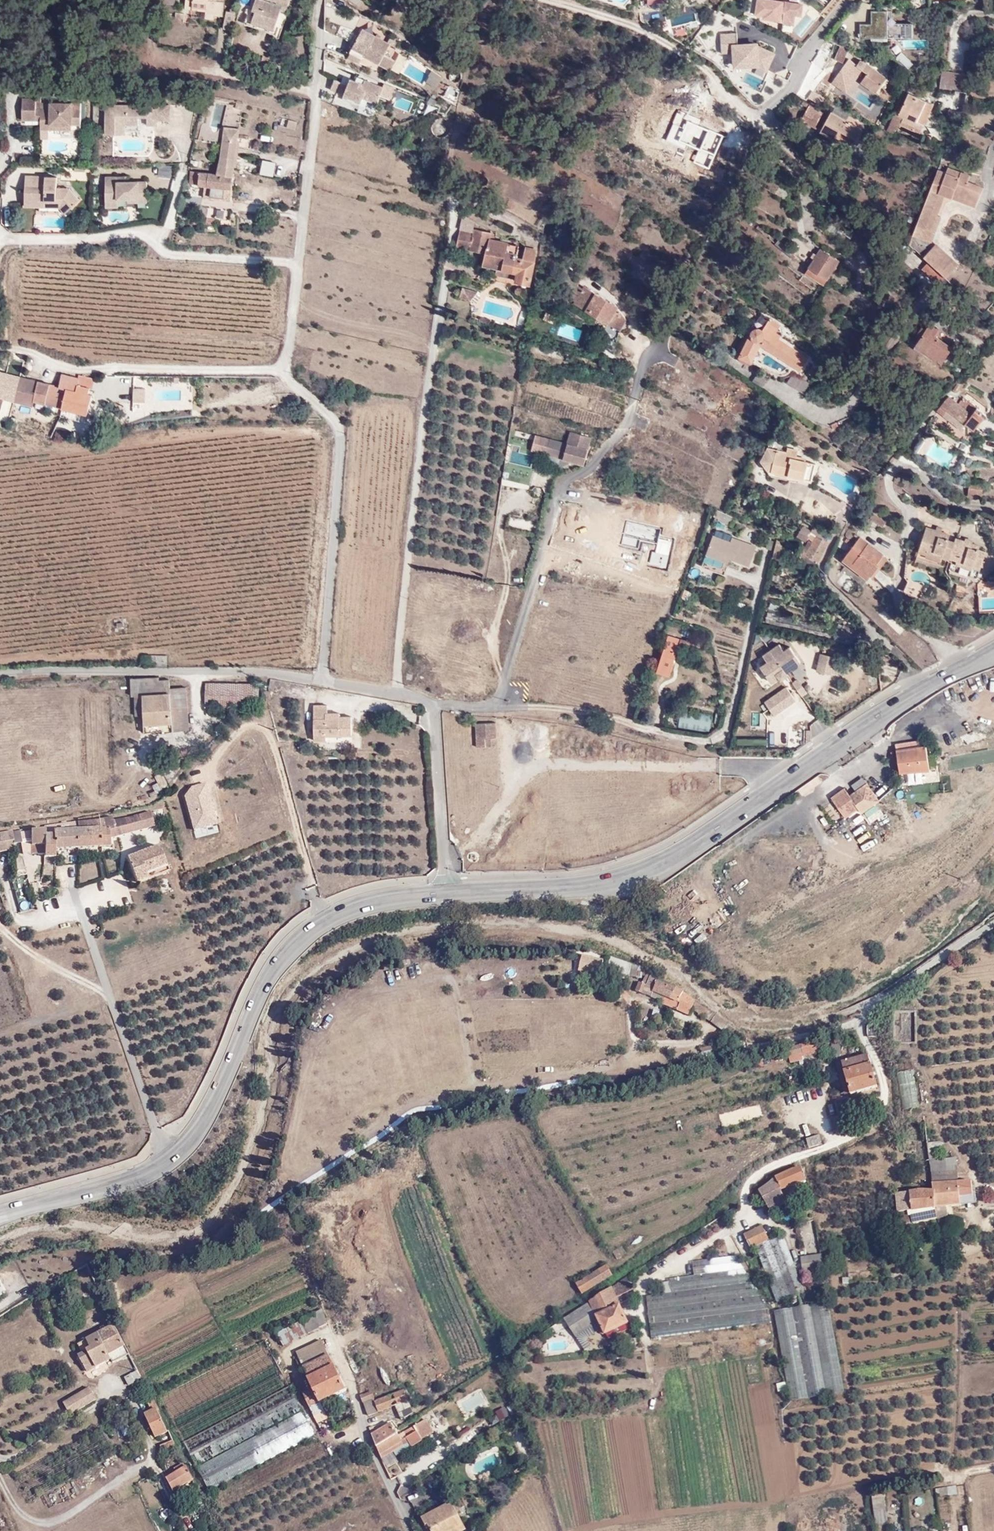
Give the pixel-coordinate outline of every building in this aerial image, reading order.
[(186,3),(207,6),(206,16),(215,17),(216,11),(225,12),(226,0),(187,0),(186,3)] [(282,5),(283,2),(288,3),(289,0),(258,0),(255,7),(258,8),(254,20),(275,27),(282,6),(282,5)] [(797,34),(800,3),(762,0),(756,0),(754,21),(783,23),(782,33),(797,34)] [(193,14),(206,16),(207,6),(195,4),(193,14)] [(228,8),(227,13),(220,12),(216,26),(226,28),(227,26),(234,28),(238,10),(228,8)] [(913,41),(913,24),(892,25),(892,12),(872,12),(872,25),(860,25),(860,40),(902,40),(902,47),(921,47),(921,41),(913,41)] [(733,54),(733,73),(771,72),(771,47),(737,48),(736,32),(720,32),(720,54),(733,54)] [(385,45),(361,33),(359,37),(351,34),(339,58),(347,62),(346,63),(357,68),(359,62),(370,66),(371,65),(387,73),(391,63),(380,58),(385,47),(392,51),(395,44),(388,40),(385,45)] [(830,64),(839,67),(845,53),(836,49),(830,64)] [(808,61),(818,71),(827,63),(815,54),(808,61)] [(899,54),(894,61),(909,70),(914,62),(899,54)] [(868,71),(879,81),(884,74),(874,65),(868,71)] [(869,93),(879,81),(868,71),(863,66),(858,72),(862,76),(856,82),(869,93)] [(439,80),(429,74),(423,85),(433,91),(439,80)] [(960,77),(938,75),(936,90),(959,92),(960,77)] [(346,89),(333,84),(329,93),(343,98),(341,102),(356,107),(356,106),(371,111),(376,98),(386,102),(390,91),(382,88),(381,91),(362,84),(361,88),(348,83),(346,89)] [(449,85),(442,98),(455,105),(462,92),(449,85)] [(954,96),(942,95),(941,105),(960,107),(961,93),(954,92),(954,96)] [(880,133),(889,138),(892,132),(896,134),(898,130),(915,138),(930,105),(906,94),(896,117),(889,114),(880,133)] [(805,95),(801,103),(811,110),(816,101),(805,95)] [(62,108),(62,101),(50,101),(50,106),(36,106),(37,99),(23,98),(23,119),(40,119),(40,129),(51,129),(51,124),(73,124),(81,124),(82,109),(73,108),(62,108)] [(163,123),(163,107),(110,106),(110,139),(129,138),(129,129),(129,121),(143,121),(153,120),(153,130),(163,130),(163,123)] [(175,107),(163,107),(163,123),(175,122),(175,107)] [(797,124),(813,131),(818,119),(803,112),(797,124)] [(825,117),(817,136),(832,143),(835,136),(854,144),(856,137),(854,135),(858,125),(831,113),(829,118),(825,117)] [(938,125),(944,128),(949,119),(943,116),(938,125)] [(288,120),(286,128),(295,130),(297,121),(288,120)] [(129,121),(129,129),(143,129),(143,121),(129,121)] [(231,169),(237,169),(240,137),(238,137),(239,127),(224,126),(220,163),(231,164),(231,171),(231,169)] [(273,178),(276,163),(263,160),(260,175),(273,178)] [(231,164),(220,163),(220,168),(219,172),(191,170),(190,183),(205,184),(204,196),(229,198),(231,171),(231,164)] [(171,165),(158,164),(157,176),(170,176),(171,165)] [(939,169),(937,177),(950,182),(953,176),(939,169)] [(929,175),(902,242),(913,246),(917,247),(918,243),(921,244),(925,235),(922,233),(937,197),(943,199),(944,196),(950,182),(937,177),(929,175)] [(24,205),(41,205),(42,200),(62,200),(67,208),(79,200),(71,187),(58,188),(58,176),(39,176),(39,183),(25,181),(24,205)] [(944,196),(970,205),(975,192),(960,187),(963,180),(953,176),(950,182),(944,196)] [(122,188),(122,181),(108,181),(108,210),(122,209),(122,205),(131,205),(131,199),(150,199),(150,188),(134,188),(122,188)] [(944,196),(943,199),(941,203),(968,213),(970,205),(944,196)] [(42,200),(41,205),(59,206),(63,211),(67,208),(62,200),(42,200)] [(179,207),(177,220),(187,222),(189,209),(179,207)] [(225,218),(224,210),(216,211),(216,218),(225,218)] [(526,288),(533,253),(533,252),(521,250),(518,261),(510,260),(510,256),(500,254),(502,246),(485,242),(486,235),(469,232),(468,236),(456,233),(452,250),(480,256),(477,268),(496,272),(494,279),(512,282),(512,285),(526,288)] [(902,242),(900,245),(910,254),(913,246),(902,242)] [(767,251),(788,265),(792,260),(770,246),(767,251)] [(927,248),(917,260),(942,280),(952,268),(927,248)] [(834,266),(814,254),(800,279),(819,290),(834,266)] [(570,306),(586,316),(592,307),(590,305),(594,299),(580,290),(579,292),(573,288),(576,282),(559,272),(551,282),(569,293),(565,300),(571,304),(570,306)] [(590,287),(593,283),(586,278),(583,282),(590,287)] [(472,298),(459,294),(456,305),(469,309),(472,298)] [(592,307),(586,316),(603,327),(613,311),(594,299),(590,305),(592,307)] [(613,311),(603,327),(614,333),(621,323),(613,311)] [(561,323),(557,334),(578,341),(582,329),(561,323)] [(925,329),(912,350),(938,367),(948,350),(933,341),(936,335),(925,329)] [(793,375),(804,359),(774,341),(772,343),(748,330),(734,361),(746,366),(755,349),(793,375)] [(0,343),(0,353),(10,352),(10,343),(0,343)] [(58,384),(0,370),(0,394),(31,401),(32,399),(87,412),(91,393),(88,392),(92,376),(78,372),(77,377),(76,376),(75,376),(71,391),(57,388),(58,384)] [(61,373),(58,384),(57,388),(71,391),(75,376),(61,373)] [(758,375),(754,381),(762,387),(766,380),(758,375)] [(960,398),(953,407),(965,416),(971,407),(971,406),(960,398)] [(944,399),(939,406),(946,411),(949,413),(953,417),(966,426),(965,426),(971,431),(976,423),(965,416),(953,407),(944,399)] [(946,411),(939,406),(932,415),(938,419),(946,411)] [(971,407),(965,416),(976,423),(979,425),(984,416),(971,407)] [(953,417),(950,421),(950,423),(961,432),(965,426),(966,426),(953,417)] [(541,456),(577,466),(578,466),(582,453),(583,453),(586,443),(585,442),(586,441),(565,435),(561,447),(545,442),(541,456)] [(781,457),(762,453),(755,467),(768,470),(767,478),(808,486),(811,469),(791,464),(793,456),(783,453),(781,457)] [(968,496),(980,500),(983,487),(969,485),(968,496)] [(537,486),(535,495),(543,496),(545,487),(537,486)] [(726,518),(709,512),(706,518),(722,525),(726,518)] [(865,520),(877,528),(882,521),(870,513),(865,520)] [(917,537),(913,548),(911,557),(945,567),(944,570),(970,578),(979,550),(970,547),(971,544),(948,537),(947,540),(940,538),(941,535),(933,532),(934,527),(928,526),(927,530),(920,528),(917,537)] [(813,560),(822,544),(797,528),(792,538),(799,543),(801,540),(806,543),(802,549),(799,547),(796,550),(813,560)] [(908,546),(913,548),(917,537),(910,535),(908,546)] [(695,570),(720,578),(726,560),(744,566),(750,547),(727,540),(725,544),(706,538),(695,570)] [(775,539),(770,560),(778,562),(783,541),(775,539)] [(858,542),(841,564),(866,584),(883,561),(858,542)] [(793,556),(810,566),(813,560),(796,550),(793,556)] [(993,594),(993,578),(993,576),(986,578),(989,595),(993,594)] [(839,623),(833,638),(844,639),(844,625),(839,623)] [(844,625),(844,639),(851,640),(853,628),(844,625)] [(655,661),(667,664),(676,636),(663,632),(655,661)] [(803,660),(790,641),(782,646),(778,641),(761,652),(766,659),(751,669),(764,687),(803,660)] [(821,651),(817,669),(833,672),(837,654),(821,651)] [(795,677),(806,674),(803,667),(793,670),(795,677)] [(785,685),(794,682),(791,673),(782,676),(785,685)] [(799,676),(793,681),(803,694),(809,689),(799,676)] [(156,682),(129,684),(129,700),(131,700),(133,720),(141,719),(142,730),(171,728),(171,735),(187,733),(183,692),(167,693),(166,684),(156,684),(156,682)] [(795,683),(790,686),(797,698),(801,696),(795,683)] [(786,684),(764,699),(774,714),(797,699),(786,684)] [(256,689),(204,687),(203,709),(256,710),(256,689)] [(292,698),(294,691),(278,690),(278,697),(292,698)] [(501,701),(507,704),(511,694),(505,692),(501,701)] [(658,726),(667,728),(671,707),(660,706),(658,726)] [(674,708),(671,728),(702,733),(705,713),(674,708)] [(325,709),(312,709),(312,746),(324,746),(324,740),(349,740),(349,721),(337,721),(337,717),(325,717),(325,709)] [(495,750),(494,727),(473,728),(474,751),(495,750)] [(157,807),(169,820),(247,752),(235,740),(157,807)] [(895,768),(896,778),(924,774),(922,749),(916,750),(915,745),(892,748),(893,754),(881,755),(883,770),(895,768)] [(158,778),(164,785),(168,782),(158,770),(154,773),(158,778)] [(162,843),(178,882),(289,840),(274,801),(279,798),(268,773),(199,800),(203,812),(164,829),(168,841),(162,843)] [(159,790),(164,785),(158,778),(153,783),(159,790)] [(856,809),(860,815),(877,804),(865,786),(848,797),(843,790),(828,800),(840,819),(856,809)] [(113,815),(79,820),(79,844),(109,844),(109,838),(152,823),(151,811),(136,813),(136,816),(113,820),(113,815)] [(79,844),(79,820),(45,826),(46,828),(22,832),(21,828),(11,830),(12,844),(22,843),(23,853),(30,853),(45,852),(45,856),(54,853),(55,845),(79,844)] [(12,844),(11,830),(4,831),(6,849),(13,848),(12,844)] [(155,851),(124,863),(133,888),(144,884),(142,879),(163,871),(155,851)] [(107,873),(119,870),(117,863),(105,866),(107,873)] [(600,967),(582,961),(576,973),(596,979),(600,967)] [(630,970),(610,963),(605,978),(625,985),(630,970)] [(652,1000),(662,1003),(668,985),(663,981),(630,970),(625,985),(637,989),(637,992),(643,995),(641,1002),(651,1005),(652,1000)] [(700,1020),(705,1017),(668,985),(662,1003),(678,1008),(674,1014),(683,1021),(689,1013),(700,1020)] [(700,1026),(707,1031),(713,1023),(707,1018),(700,1026)] [(716,1037),(721,1029),(713,1023),(707,1031),(716,1037)] [(876,1038),(875,1026),(867,1025),(867,1038),(876,1038)] [(781,1053),(783,1063),(800,1057),(799,1054),(818,1049),(816,1044),(781,1053)] [(872,1092),(864,1061),(837,1068),(844,1099),(872,1092)] [(915,1108),(914,1069),(898,1070),(899,1108),(915,1108)] [(824,1123),(827,1137),(836,1135),(833,1121),(824,1123)] [(803,1154),(815,1149),(813,1141),(800,1144),(803,1154)] [(929,1187),(955,1185),(952,1162),(939,1163),(936,1147),(923,1148),(929,1187)] [(796,1180),(797,1172),(767,1185),(754,1197),(758,1203),(764,1213),(781,1204),(775,1190),(796,1180)] [(929,1187),(929,1190),(929,1193),(918,1194),(893,1197),(896,1229),(944,1219),(942,1209),(956,1208),(955,1199),(955,1197),(968,1196),(967,1184),(955,1185),(929,1187)] [(754,1197),(746,1203),(750,1208),(758,1203),(754,1197)] [(739,1240),(746,1252),(751,1250),(764,1242),(757,1230),(739,1240)] [(801,1297),(800,1295),(778,1239),(765,1243),(764,1242),(751,1250),(773,1307),(801,1297)] [(644,1299),(647,1340),(764,1327),(763,1316),(731,1258),(690,1267),(691,1282),(666,1284),(666,1297),(644,1299)] [(817,1260),(800,1261),(797,1262),(798,1275),(820,1271),(817,1260)] [(57,1266),(44,1274),(48,1282),(62,1275),(57,1266)] [(571,1286),(576,1297),(606,1280),(600,1270),(571,1286)] [(625,1281),(629,1287),(644,1278),(640,1272),(625,1281)] [(583,1308),(594,1335),(599,1332),(602,1339),(624,1328),(614,1303),(628,1296),(622,1282),(583,1308)] [(841,1393),(838,1378),(822,1307),(770,1316),(790,1403),(841,1393)] [(583,1308),(560,1324),(574,1346),(594,1335),(583,1308)] [(271,1337),(279,1350),(316,1330),(310,1317),(271,1337)] [(133,1353),(129,1345),(118,1322),(90,1336),(91,1338),(82,1343),(86,1351),(82,1353),(91,1371),(116,1358),(117,1360),(133,1353)] [(299,1371),(324,1359),(317,1343),(292,1354),(293,1358),(299,1371)] [(341,1395),(324,1359),(299,1371),(308,1392),(316,1407),(341,1395)] [(142,1384),(135,1371),(122,1378),(126,1385),(128,1384),(132,1390),(142,1384)] [(64,1401),(71,1413),(97,1397),(89,1386),(64,1401)] [(361,1401),(370,1423),(397,1413),(402,1425),(413,1418),(410,1409),(405,1397),(402,1391),(375,1402),(372,1397),(361,1401)] [(316,1407),(308,1392),(298,1398),(309,1421),(320,1415),(316,1407)] [(405,1397),(410,1409),(415,1407),(410,1395),(405,1397)] [(150,1400),(144,1402),(149,1413),(144,1416),(154,1436),(165,1432),(150,1400)] [(501,1420),(504,1425),(510,1422),(507,1417),(501,1420)] [(220,1530),(301,1530),(346,1507),(298,1418),(196,1473),(219,1517),(214,1520),(220,1530)] [(374,1441),(382,1466),(410,1450),(413,1455),(424,1448),(415,1433),(405,1439),(409,1445),(404,1448),(392,1430),(374,1441)] [(178,1451),(173,1442),(161,1449),(165,1457),(178,1451)] [(173,1491),(191,1479),(185,1466),(164,1479),(173,1491)] [(880,1500),(864,1503),(866,1516),(883,1513),(880,1500)] [(459,1528),(449,1507),(419,1521),(424,1530),(453,1530),(459,1528)]
